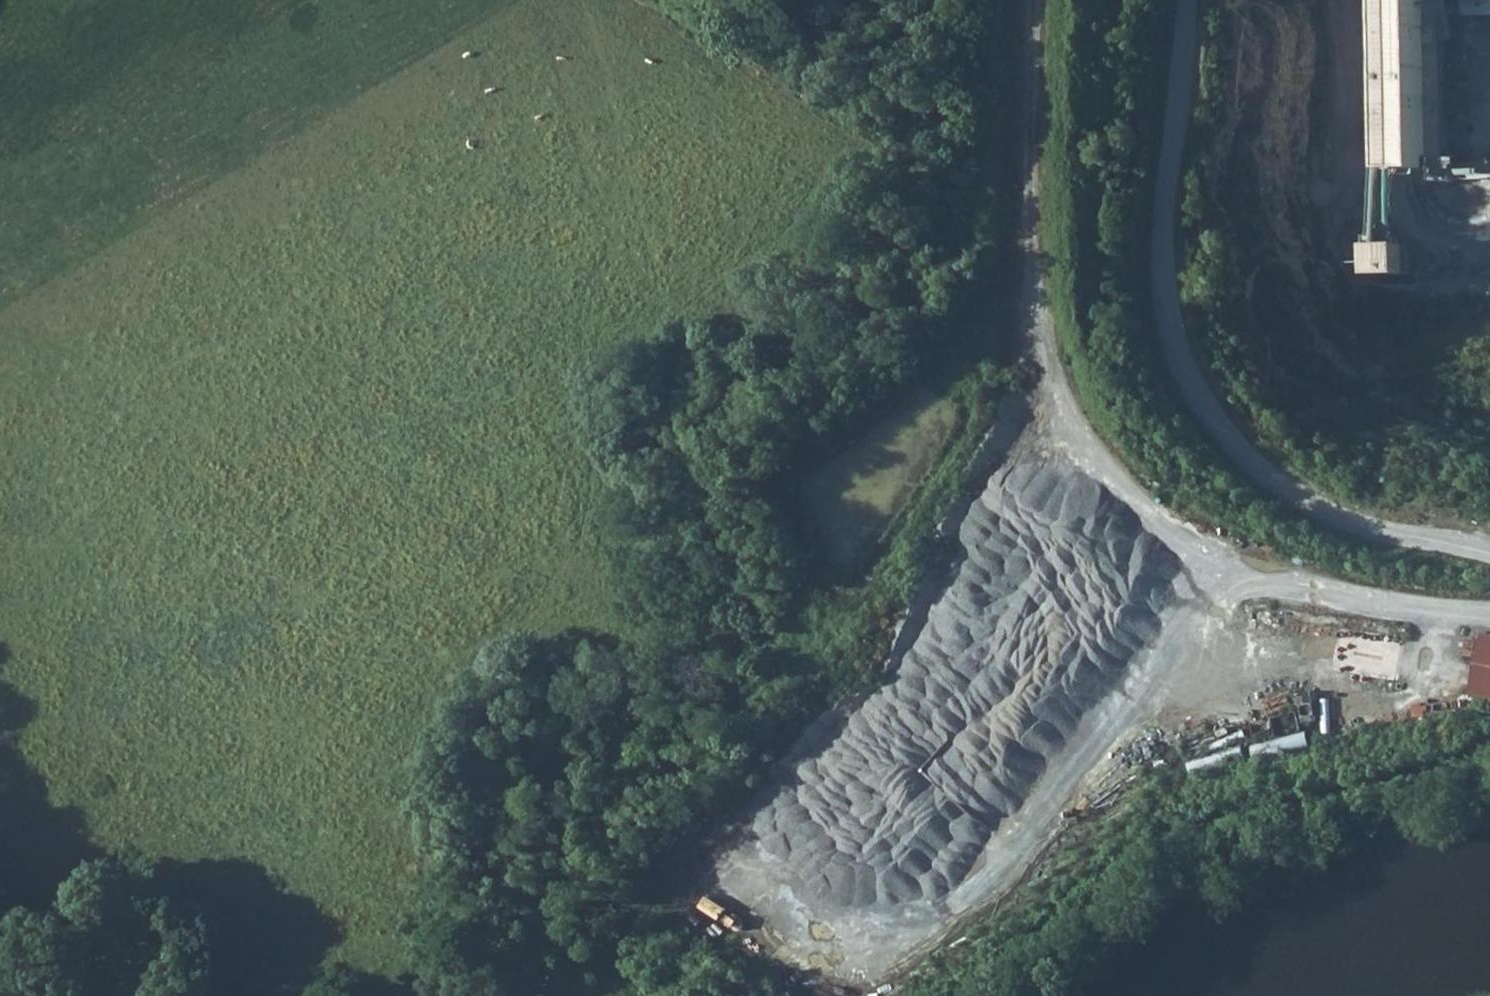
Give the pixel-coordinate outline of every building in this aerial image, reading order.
[(1401,168),(1438,167),(1437,133),(1448,133),(1447,2),(1436,2),(1436,0),(1399,0),(1401,168)] [(1465,13),(1489,13),(1489,0),(1465,0),(1465,13)] [(1383,244),(1382,276),(1416,276),(1417,245),(1383,244)] [(1474,695),(1489,698),(1489,634),(1486,633),(1474,695)] [(928,767),(970,805),(999,775),(985,762),(1008,738),(980,711),(928,767)] [(1278,712),(1280,750),(1306,748),(1304,711),(1278,712)]
